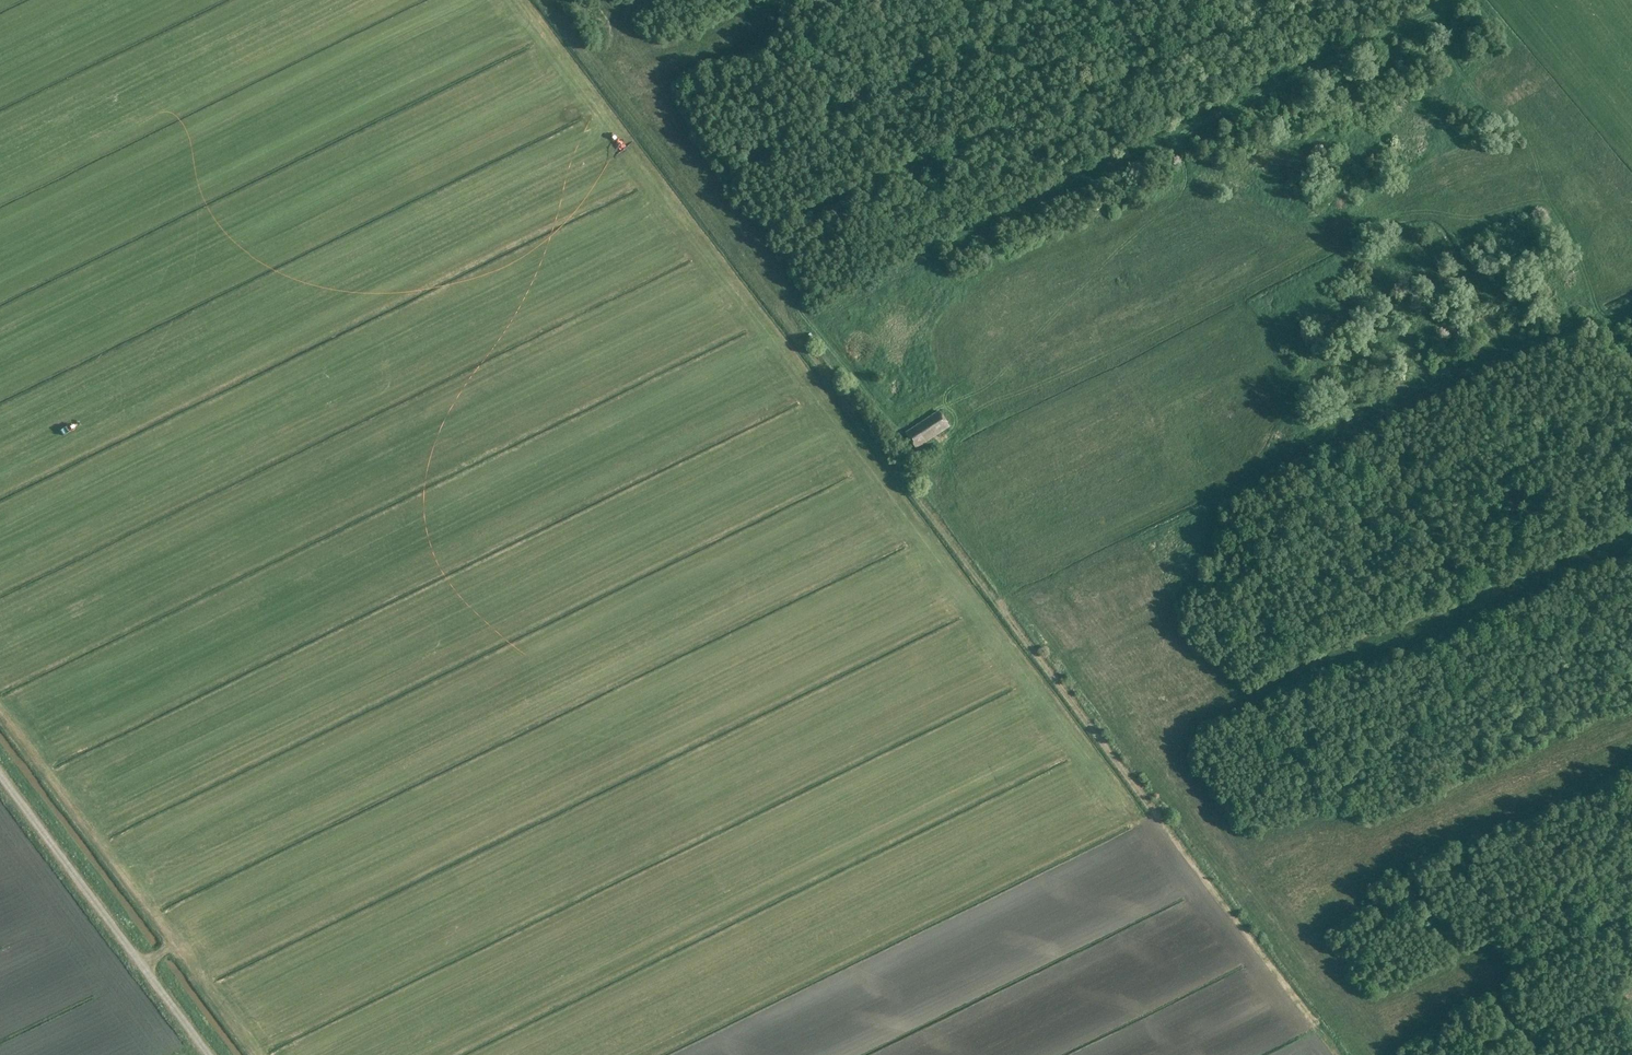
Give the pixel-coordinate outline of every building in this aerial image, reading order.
[(942,405),(953,403),(951,395),(940,397),(942,405)] [(956,402),(943,408),(948,419),(961,413),(956,402)] [(932,416),(929,410),(907,422),(910,429),(932,416)] [(950,428),(939,412),(908,434),(917,450),(950,428)]
